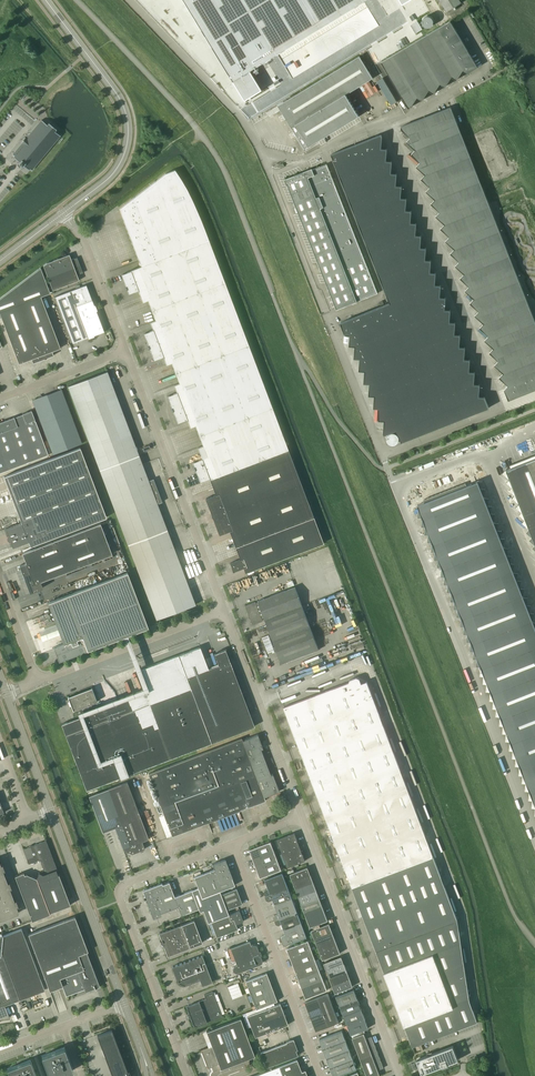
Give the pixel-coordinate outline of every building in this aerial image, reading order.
[(245,99),(261,89),(250,71),(277,54),(364,1),(366,0),(185,0),(245,99)] [(460,0),(440,0),(447,11),(461,2),(460,0)] [(478,67),(450,21),(381,62),(409,108),(411,107),(417,97),(422,100),(429,90),(434,93),(440,83),(445,86),(452,76),(457,80),(463,70),(468,73),(478,67)] [(422,29),(421,27),(419,25),(419,24),(417,21),(411,25),(415,33),(422,29)] [(359,115),(346,94),(373,78),(359,56),(287,100),(278,105),(304,149),(309,146),(359,115)] [(451,107),(401,127),(402,129),(410,137),(406,141),(415,149),(411,154),(420,162),(416,166),(425,174),(421,179),(430,187),(426,191),(435,199),(431,203),(440,212),(436,216),(445,224),(441,228),(450,236),(446,241),(454,249),(450,253),(459,261),(455,265),(464,273),(460,278),(469,286),(465,290),(474,298),(470,303),(479,311),(475,315),(484,323),(480,327),(488,335),(485,340),(493,348),(489,352),(498,360),(494,364),(503,373),(499,377),(508,385),(504,389),(508,400),(534,389),(534,321),(451,107)] [(22,143),(12,154),(14,156),(14,157),(19,161),(18,162),(20,164),(22,166),(23,166),(22,166),(23,165),(29,169),(29,168),(31,170),(60,135),(54,131),(56,129),(49,122),(47,124),(41,120),(26,138),(25,137),(23,140),(21,142),(22,143)] [(440,297),(441,285),(435,285),(436,273),(430,273),(431,261),(425,260),(426,248),(420,248),(421,236),(415,236),(416,224),(410,223),(411,211),(406,211),(406,199),(401,198),(402,186),(396,186),(397,174),(391,173),(392,162),(386,161),(387,149),(381,149),(382,137),(381,135),(331,154),(390,303),(340,322),(344,333),(350,334),(349,346),(355,346),(354,358),(360,358),(359,370),(365,371),(364,383),(370,383),(369,395),(374,396),(374,408),(379,408),(378,420),(384,420),(383,432),(388,443),(393,445),(489,408),(484,397),(479,396),(480,385),(474,384),(475,372),(469,372),(470,360),(464,359),(465,347),(459,347),(460,335),(454,334),(455,323),(449,322),(450,310),(445,310),(446,298),(440,297)] [(378,293),(327,164),(286,180),(285,179),(336,310),(378,293)] [(323,543),(248,345),(205,230),(200,219),(196,209),(192,199),(187,189),(181,179),(175,170),(165,173),(119,209),(141,266),(130,270),(131,271),(121,275),(128,294),(138,291),(142,302),(148,300),(155,321),(150,323),(153,330),(143,334),(153,360),(163,357),(166,364),(171,362),(179,383),(174,385),(177,393),(167,396),(177,423),(187,419),(190,427),(195,425),(203,446),(198,448),(202,459),(192,463),(199,482),(209,478),(210,479),(215,477),(218,486),(213,488),(215,495),(205,499),(219,535),(229,531),(232,538),(237,536),(240,545),(243,553),(238,555),(240,560),(230,563),(233,572),(243,568),(245,573),(323,543)] [(83,273),(80,265),(77,257),(71,259),(69,254),(46,263),(43,265),(52,290),(79,280),(77,275),(83,273)] [(40,296),(50,292),(40,267),(0,298),(0,314),(19,364),(31,359),(33,363),(53,355),(52,351),(60,348),(40,296)] [(104,331),(96,311),(97,310),(95,305),(94,305),(86,285),(55,296),(72,343),(88,337),(88,338),(94,336),(94,335),(104,331)] [(162,502),(153,479),(148,480),(107,371),(68,386),(156,619),(195,604),(157,504),(162,502)] [(81,443),(61,389),(32,400),(53,454),(81,443)] [(35,421),(34,420),(35,420),(31,410),(22,414),(14,417),(0,422),(0,473),(48,454),(35,421)] [(106,517),(80,447),(4,476),(21,522),(5,528),(12,547),(28,541),(30,546),(106,517)] [(510,465),(511,468),(506,470),(534,543),(534,456),(510,465)] [(478,481),(466,486),(465,483),(423,500),(424,502),(417,505),(534,804),(534,627),(478,481)] [(40,581),(112,554),(117,551),(113,541),(108,543),(100,523),(22,552),(26,563),(19,565),(30,592),(43,587),(40,581)] [(127,572),(48,602),(63,643),(53,647),(59,661),(70,656),(75,655),(91,648),(105,643),(119,638),(123,636),(142,688),(78,712),(79,717),(83,716),(83,715),(148,690),(127,635),(133,633),(148,627),(127,572)] [(319,649),(295,587),(258,601),(259,603),(256,604),(255,602),(245,605),(252,624),(262,620),(262,619),(264,618),(281,664),(319,649)] [(254,726),(225,649),(214,654),(218,664),(208,668),(200,646),(136,671),(144,692),(94,712),(91,704),(96,701),(97,701),(92,688),(91,688),(68,696),(68,697),(72,710),(73,710),(79,708),(82,716),(61,724),(86,790),(254,726)] [(458,920),(433,856),(367,681),(357,677),(350,679),(348,682),(284,707),(352,887),(412,1046),(477,1021),(470,1001),(458,920)] [(279,791),(272,774),(270,775),(261,749),(263,748),(257,734),(242,740),(241,738),(148,773),(172,836),(265,800),(264,797),(279,791)] [(148,839),(127,781),(89,796),(102,832),(115,828),(123,849),(132,853),(145,849),(142,841),(148,839)] [(305,861),(300,847),(295,833),(277,839),(288,867),(305,861)] [(70,905),(59,874),(58,874),(56,869),(57,869),(46,840),(23,849),(28,863),(40,859),(44,870),(42,871),(41,873),(39,872),(36,878),(26,874),(24,874),(24,872),(15,876),(31,920),(70,905)] [(282,870),(275,851),(271,842),(250,850),(260,878),(282,870)] [(234,885),(232,878),(232,877),(225,859),(212,864),(214,869),(194,877),(198,887),(202,897),(219,891),(234,885)] [(9,889),(11,888),(9,881),(6,883),(2,871),(5,870),(2,864),(0,864),(0,920),(18,913),(15,907),(18,906),(16,899),(13,900),(9,889)] [(322,905),(316,890),(308,867),(290,874),(304,912),(310,927),(328,920),(322,905)] [(307,937),(293,900),(282,873),(265,879),(268,889),(265,890),(264,892),(265,896),(267,900),(269,901),(272,899),(278,914),(274,915),(273,917),(276,925),(278,926),(282,924),(286,934),(282,936),(281,938),(283,944),(286,945),(307,937)] [(228,915),(226,910),(220,894),(219,891),(202,897),(198,887),(174,896),(169,882),(162,884),(162,883),(142,890),(144,896),(143,896),(143,897),(145,900),(146,899),(153,918),(156,917),(159,923),(198,908),(200,911),(203,910),(208,922),(210,921),(228,915)] [(242,904),(236,888),(220,894),(226,910),(242,904)] [(237,929),(236,924),(243,921),(239,911),(228,915),(210,921),(216,937),(237,929)] [(91,966),(85,952),(88,951),(75,916),(28,934),(49,990),(62,986),(66,996),(100,983),(93,965),(91,966)] [(202,942),(193,919),(182,924),(181,924),(158,933),(161,939),(160,940),(160,943),(164,946),(167,956),(190,947),(202,942)] [(340,953),(335,938),(329,923),(311,930),(323,960),(340,953)] [(21,928),(0,937),(0,1018),(2,1018),(5,1018),(9,1017),(9,1014),(8,1014),(5,1005),(44,990),(21,928)] [(327,990),(316,960),(308,940),(287,948),(306,998),(327,990)] [(262,960),(260,955),(261,955),(260,950),(258,951),(257,946),(256,945),(255,944),(253,944),(251,945),(249,941),(230,948),(237,965),(234,966),(233,968),(233,969),(233,971),(234,972),(236,973),(237,972),(260,964),(262,963),(262,961),(262,960)] [(212,982),(202,955),(188,960),(189,961),(186,962),(185,961),(171,966),(177,982),(178,981),(179,982),(179,983),(180,984),(181,984),(182,984),(183,984),(184,984),(185,985),(199,980),(202,986),(212,982)] [(353,986),(347,971),(342,956),(324,963),(335,993),(353,986)] [(277,1001),(270,982),(266,973),(245,981),(256,1009),(277,1001)] [(242,995),(237,982),(227,986),(232,999),(242,995)] [(369,1028),(362,1009),(354,990),(336,996),(351,1035),(369,1028)] [(222,1016),(212,991),(204,994),(205,999),(188,1005),(188,1006),(188,1007),(187,1007),(189,1014),(188,1014),(189,1015),(188,1015),(189,1019),(189,1018),(190,1018),(190,1019),(191,1019),(194,1025),(195,1025),(196,1025),(196,1026),(222,1016)] [(339,1022),(328,993),(305,1002),(316,1031),(322,1028),(323,1028),(339,1022)] [(288,1024),(284,1014),(280,1003),(246,1016),(255,1037),(288,1024)] [(240,1018),(206,1031),(212,1045),(200,1049),(207,1068),(211,1067),(213,1071),(212,1071),(212,1072),(211,1072),(211,1073),(210,1073),(210,1074),(210,1075),(222,1075),(249,1066),(249,1058),(254,1056),(240,1018)] [(97,1035),(112,1075),(131,1075),(129,1071),(127,1072),(111,1030),(97,1035)] [(350,1050),(342,1030),(320,1039),(334,1075),(338,1075),(357,1069),(350,1050)] [(378,1052),(372,1036),(366,1038),(364,1033),(352,1038),(367,1075),(378,1075),(380,1075),(378,1070),(384,1068),(378,1052)] [(298,1055),(296,1050),(297,1049),(294,1041),(293,1039),(291,1039),(286,1041),(286,1042),(260,1052),(266,1067),(298,1055)] [(448,1063),(458,1059),(453,1046),(418,1059),(423,1072),(442,1065),(443,1067),(449,1065),(448,1063)] [(64,1047),(41,1056),(49,1075),(57,1075),(73,1070),(64,1047)] [(305,1070),(301,1071),(297,1059),(252,1075),(307,1075),(305,1070)] [(30,1060),(7,1069),(10,1075),(36,1075),(30,1060)]
